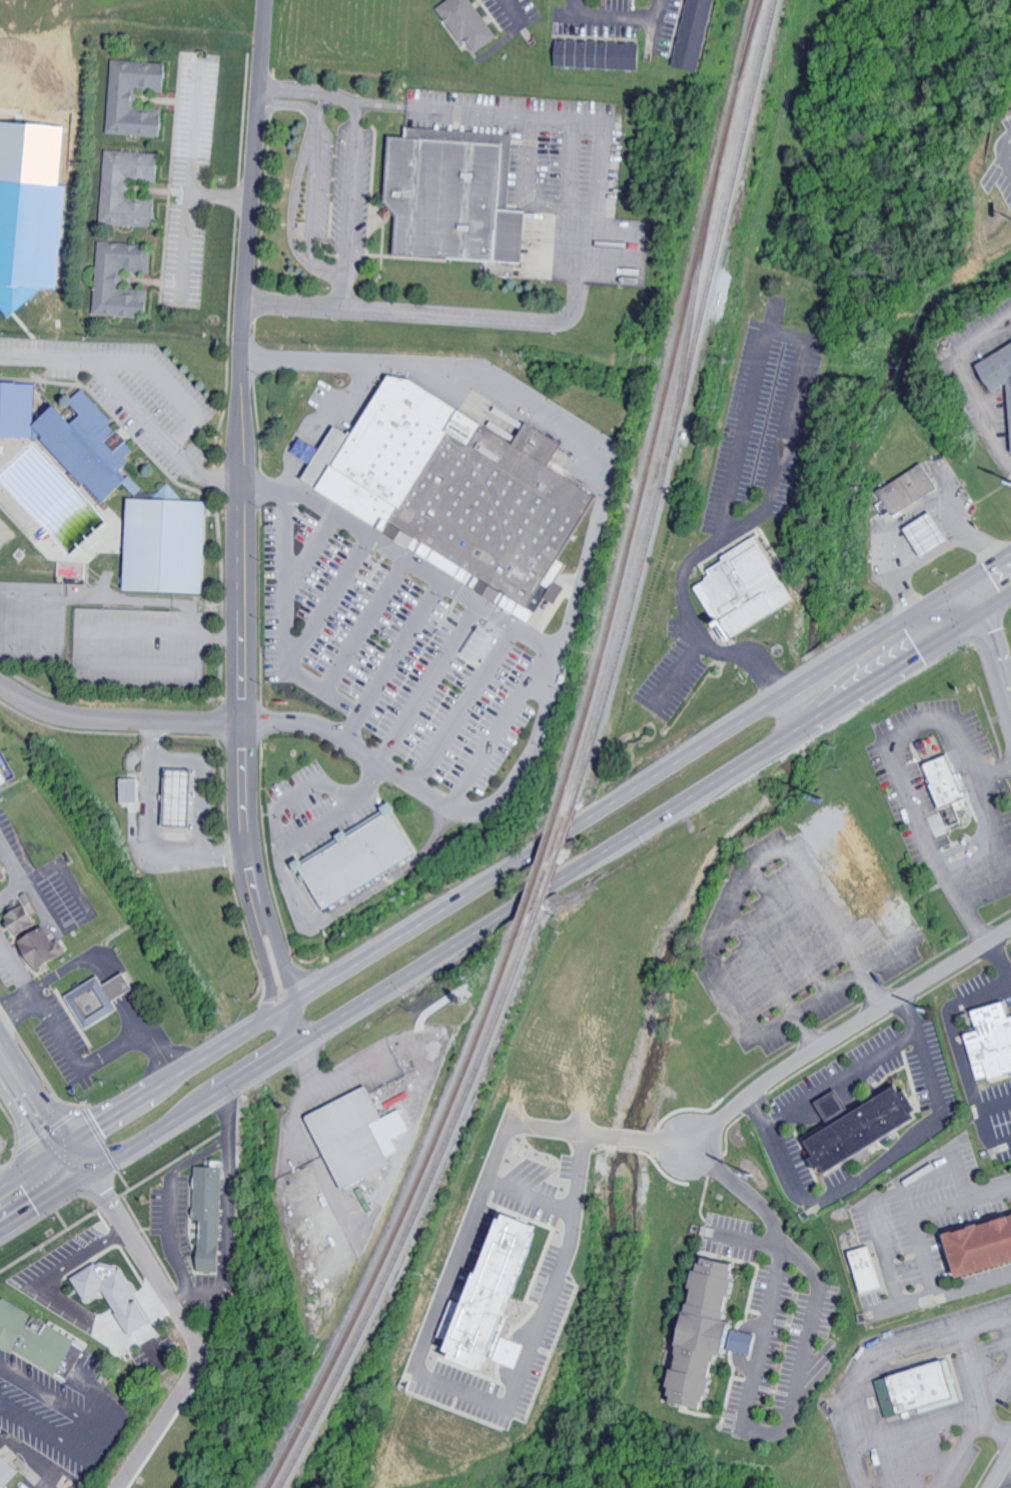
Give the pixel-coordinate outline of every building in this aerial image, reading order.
[(464,41),(470,37),(480,51),(501,37),(476,0),(450,0),(440,6),(464,41)] [(676,65),(702,70),(716,0),(688,0),(676,65)] [(644,68),(645,42),(560,40),(559,66),(644,68)] [(110,133),(167,135),(168,110),(140,108),(141,87),(170,89),(172,63),(114,60),(110,133)] [(0,119),(0,305),(10,318),(49,287),(62,288),(68,186),(64,181),(68,124),(0,119)] [(401,252),(529,261),(533,211),(513,209),(519,133),(412,126),(412,137),(397,136),(392,202),(403,214),(401,252)] [(104,222),(159,225),(160,199),(133,197),(134,177),(162,178),(164,152),(108,150),(104,222)] [(124,288),(125,270),(153,271),(155,244),(101,241),(97,314),(146,316),(146,309),(152,309),(153,290),(124,288)] [(981,364),(1010,345),(1010,409),(1010,387),(1009,381),(997,389),(981,364)] [(414,376),(397,375),(361,436),(339,425),(307,478),(543,624),(600,495),(558,467),(567,444),(533,419),(520,441),(414,376)] [(40,438),(111,506),(112,599),(215,598),(214,501),(83,382),(0,383),(0,438),(40,438)] [(923,462),(939,487),(897,514),(881,489),(923,462)] [(933,511),(951,540),(925,557),(906,528),(933,511)] [(799,602),(765,540),(695,579),(719,624),(732,617),(737,626),(742,623),(746,631),(799,602)] [(482,663),(498,639),(483,629),(467,653),(482,663)] [(18,782),(0,791),(0,748),(18,782)] [(947,756),(965,798),(942,808),(924,766),(947,756)] [(171,823),(196,823),(198,771),(172,770),(171,823)] [(122,803),(143,802),(142,778),(121,779),(122,803)] [(422,857),(399,813),(402,812),(399,805),(297,861),(311,886),(317,882),(330,907),(422,857)] [(11,878),(0,856),(0,883),(11,878)] [(22,937),(44,923),(30,902),(9,916),(22,937)] [(57,942),(48,926),(23,942),(41,971),(71,952),(63,938),(57,942)] [(141,1001),(137,993),(141,990),(132,972),(110,984),(105,976),(71,994),(89,1029),(141,1001)] [(983,1031),(970,1035),(979,1065),(989,1062),(994,1079),(1010,1075),(1010,1005),(1010,1002),(978,1011),(983,1031)] [(814,1155),(810,1157),(816,1167),(821,1164),(826,1171),(913,1117),(909,1111),(915,1108),(904,1091),(900,1093),(895,1085),(805,1141),(814,1155)] [(312,1114),(345,1188),(395,1165),(391,1156),(403,1151),(397,1138),(414,1131),(404,1109),(385,1117),(372,1087),(312,1114)] [(201,1271),(223,1273),(226,1233),(231,1233),(234,1186),(226,1186),(227,1168),(200,1166),(196,1218),(205,1219),(201,1271)] [(498,1209),(463,1300),(454,1296),(440,1334),(453,1339),(446,1357),(501,1378),(506,1364),(528,1372),(538,1344),(521,1337),(528,1319),(519,1315),(551,1230),(498,1209)] [(964,1277),(1010,1262),(1010,1216),(951,1235),(964,1277)] [(864,1292),(885,1288),(877,1246),(857,1250),(864,1292)] [(699,1252),(667,1402),(715,1413),(727,1356),(734,1357),(739,1352),(759,1357),(765,1336),(747,1331),(740,1320),(752,1263),(699,1252)] [(75,1277),(88,1301),(108,1290),(132,1335),(154,1323),(140,1296),(141,1296),(123,1262),(105,1272),(100,1263),(75,1277)] [(82,1336),(3,1300),(0,1305),(0,1344),(65,1373),(82,1336)] [(879,1380),(889,1420),(943,1406),(941,1399),(956,1395),(948,1362),(879,1380)] [(27,1471),(0,1447),(1,1447),(0,1447),(0,1487),(12,1487),(27,1471)]
